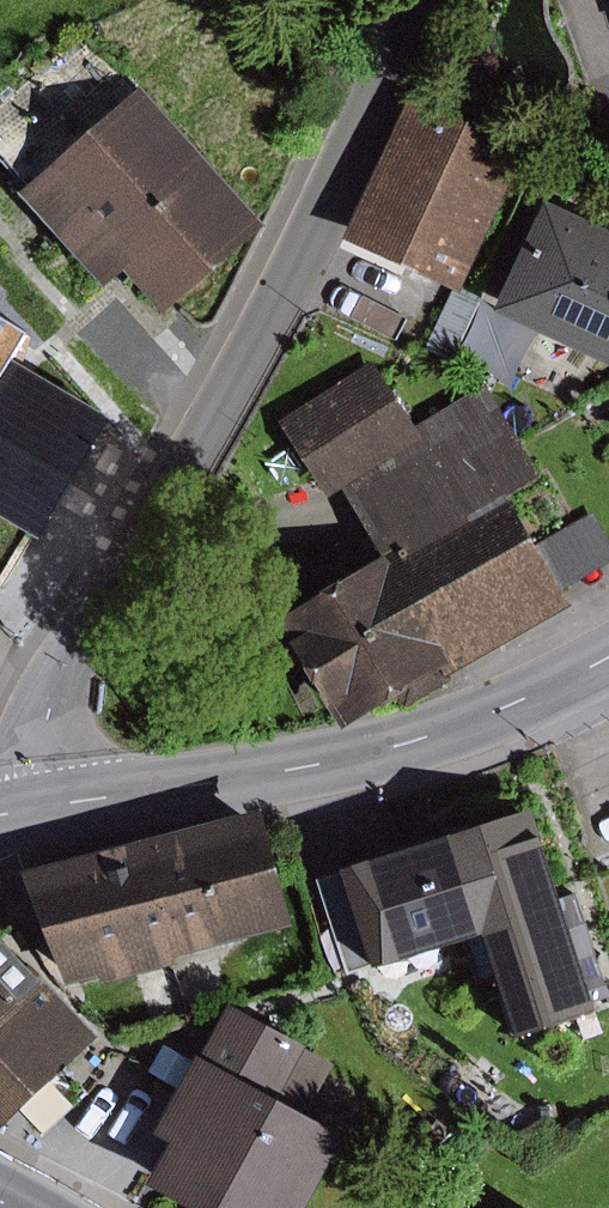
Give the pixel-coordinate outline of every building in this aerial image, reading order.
[(253,226),(134,86),(10,190),(92,286),(112,269),(150,313),(253,226)] [(520,146),(406,92),(335,238),(450,293),(455,284),(520,146)] [(533,199),(481,312),(608,371),(608,234),(533,199)] [(480,296),(455,284),(450,293),(424,348),(450,361),(480,296)] [(37,535),(107,417),(29,369),(11,359),(26,337),(0,321),(0,512),(37,535)] [(559,606),(495,497),(533,475),(481,387),(408,430),(368,362),(273,418),(321,499),(335,491),(374,557),(349,572),(333,544),(258,588),(274,616),(267,621),(330,729),(389,694),(398,708),(446,680),(443,675),(559,606)] [(588,511),(529,545),(556,591),(608,560),(608,547),(588,511)] [(553,913),(520,809),(334,867),(366,967),(467,935),(499,1039),(607,1004),(576,906),(553,913)] [(300,926),(273,823),(162,848),(189,958),(300,926)] [(189,958),(162,848),(47,877),(74,986),(189,958)] [(4,1135),(107,1039),(4,929),(0,933),(0,1132),(4,1135)] [(220,1005),(190,1059),(183,1055),(180,1060),(159,1043),(140,1068),(165,1087),(140,1134),(156,1143),(134,1184),(178,1207),(291,1207),(330,1136),(300,1119),(330,1064),(220,1005)]
